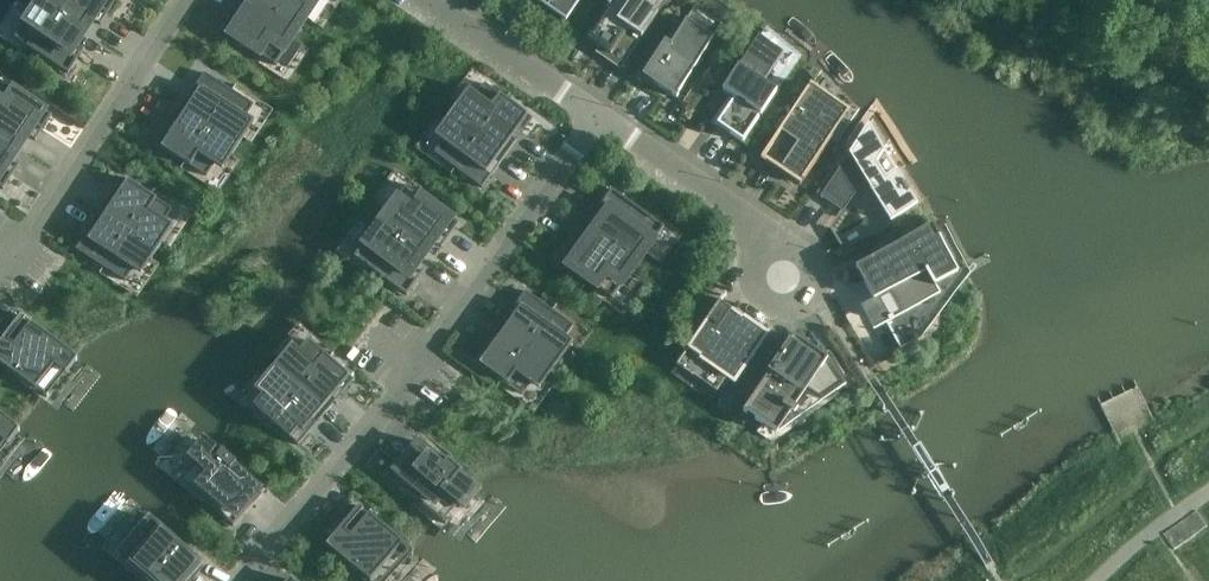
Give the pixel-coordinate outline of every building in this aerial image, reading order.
[(85,33),(100,11),(107,15),(117,1),(116,0),(40,0),(38,3),(85,33)] [(254,0),(252,0),(238,22),(231,17),(221,32),(275,67),(300,30),(254,0)] [(300,30),(319,0),(254,0),(300,30)] [(581,0),(532,0),(565,23),(581,0)] [(620,71),(668,0),(613,0),(610,5),(608,3),(606,7),(608,8),(586,40),(609,56),(606,61),(620,71)] [(85,33),(38,3),(14,40),(68,75),(78,60),(71,56),(85,33)] [(648,79),(676,97),(722,27),(694,9),(681,30),(676,27),(665,44),(664,43),(663,44),(664,45),(658,55),(662,58),(648,79)] [(717,126),(729,134),(728,134),(743,144),(776,94),(775,94),(763,86),(783,56),(758,39),(738,69),(722,91),(723,92),(724,92),(735,99),(719,122),(717,126)] [(180,110),(230,142),(238,148),(254,124),(246,118),(253,107),(232,93),(232,92),(228,89),(204,74),(195,88),(199,91),(193,100),(189,97),(180,110)] [(20,149),(35,127),(42,131),(52,116),(0,82),(0,136),(20,149)] [(484,85),(476,96),(468,90),(451,114),(459,119),(507,154),(516,142),(512,138),(518,130),(522,133),(532,120),(505,100),(484,85)] [(778,172),(799,186),(832,138),(831,138),(836,132),(823,123),(818,119),(830,101),(818,93),(818,92),(810,87),(760,160),(765,163),(768,157),(782,167),(778,172)] [(206,178),(214,166),(222,172),(238,148),(230,142),(180,110),(171,123),(176,126),(170,135),(166,132),(157,146),(185,164),(206,178)] [(507,154),(459,119),(451,114),(434,137),(442,143),(434,154),(455,169),(454,169),(482,189),(491,176),(487,172),(493,164),(498,167),(507,154)] [(868,127),(820,198),(822,199),(822,198),(841,211),(837,217),(839,218),(867,176),(874,187),(870,190),(890,222),(916,206),(909,194),(903,185),(896,174),(885,180),(875,164),(883,153),(868,130),(869,129),(868,127)] [(0,136),(0,189),(3,191),(12,176),(5,171),(20,149),(0,136)] [(99,215),(149,247),(157,253),(173,228),(165,223),(172,211),(151,198),(151,197),(123,179),(114,193),(118,196),(112,204),(108,201),(99,215)] [(448,239),(458,224),(406,186),(380,223),(425,255),(441,234),(448,239)] [(592,231),(637,264),(664,228),(611,190),(601,205),(608,210),(592,231)] [(125,283),(133,271),(141,277),(157,253),(149,247),(99,215),(90,228),(95,231),(89,240),(85,237),(76,251),(104,269),(125,283)] [(406,296),(417,282),(410,277),(425,255),(380,223),(354,258),(406,296)] [(932,227),(855,269),(863,284),(874,303),(875,302),(887,325),(940,297),(934,287),(957,274),(938,240),(939,239),(932,227)] [(637,264),(592,231),(576,253),(569,248),(559,262),(611,300),(637,264)] [(572,344),(564,338),(573,327),(552,312),(525,292),(515,305),(520,309),(513,317),(509,314),(500,327),(556,367),(572,344)] [(720,301),(676,366),(678,368),(679,367),(679,366),(683,360),(693,366),(693,367),(697,370),(697,369),(721,385),(726,377),(734,383),(766,336),(720,305),(722,303),(720,301)] [(7,342),(4,339),(0,344),(0,365),(16,377),(36,392),(54,367),(66,375),(77,360),(47,337),(21,317),(18,319),(22,322),(7,342)] [(522,396),(530,385),(538,391),(556,367),(500,327),(490,340),(495,343),(489,352),(484,348),(474,362),(502,381),(522,396)] [(845,386),(818,344),(817,345),(818,347),(813,355),(804,349),(806,346),(794,337),(742,413),(776,435),(845,386)] [(308,343),(299,353),(292,347),(273,369),(280,375),(326,414),(336,402),(332,398),(339,390),(343,393),(354,381),(328,359),(308,343)] [(326,414),(280,375),(273,369),(254,391),(262,397),(253,408),(272,424),(298,446),(309,434),(304,430),(311,422),(315,426),(326,414)] [(8,446),(20,431),(0,416),(0,440),(8,446)] [(385,476),(422,508),(445,527),(447,524),(444,521),(458,505),(464,510),(477,495),(458,479),(461,475),(448,463),(444,467),(414,442),(412,444),(416,447),(408,456),(404,453),(385,476)] [(260,495),(262,493),(233,468),(236,464),(222,452),(219,456),(204,443),(191,458),(196,463),(183,478),(180,476),(177,480),(233,527),(252,505),(249,502),(257,492),(260,495)] [(351,567),(368,580),(371,580),(402,545),(384,529),(359,507),(356,510),(360,513),(344,532),(341,529),(326,546),(351,567)] [(178,543),(160,527),(127,565),(145,580),(183,580),(198,564),(201,567),(203,564),(178,543)]
